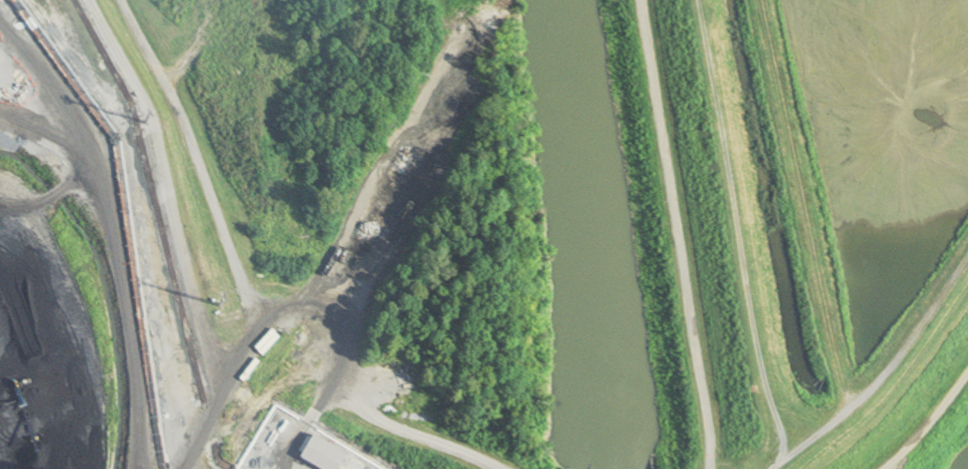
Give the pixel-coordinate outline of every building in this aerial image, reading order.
[(346,456),(310,434),(296,456),(317,468),(338,468),(346,456)] [(353,458),(345,468),(364,468),(365,467),(353,458)]
